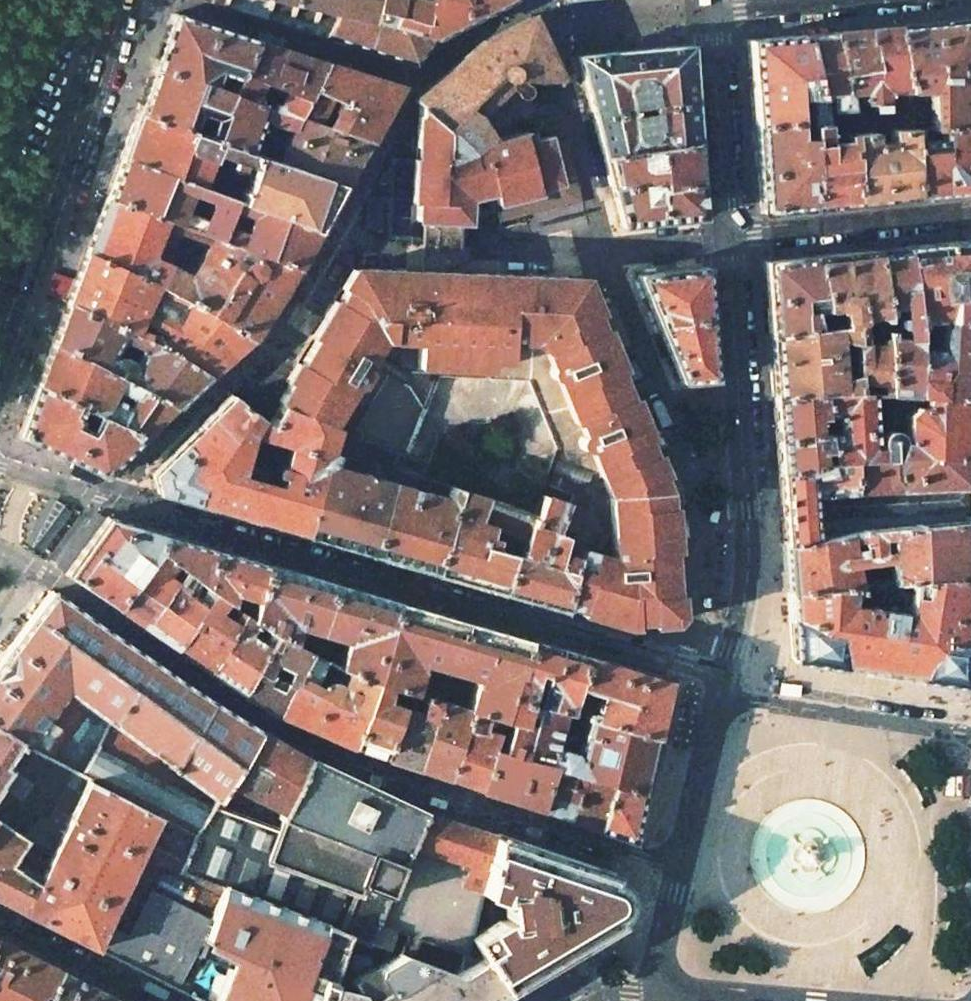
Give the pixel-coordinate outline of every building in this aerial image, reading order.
[(222,3),(324,36),(337,11),(393,27),(398,0),(222,0),(222,3)] [(393,27),(432,38),(505,0),(425,0),(423,0),(398,0),(393,27)] [(324,36),(414,64),(432,38),(393,27),(337,11),(324,36)] [(254,41),(171,14),(155,60),(137,112),(240,150),(254,155),(341,186),(356,158),(366,139),(293,118),(267,111),(254,107),(227,99),(211,92),(218,75),(236,82),(254,41)] [(416,102),(471,151),(489,141),(489,137),(477,117),(494,102),(507,91),(506,83),(515,76),(532,79),(559,79),(530,16),(483,40),(413,99),(416,102)] [(894,26),(905,74),(907,92),(929,91),(930,106),(922,107),(922,101),(910,102),(910,109),(908,127),(970,126),(970,19),(894,26)] [(863,29),(875,86),(881,86),(881,93),(907,92),(905,74),(894,26),(863,29)] [(909,129),(908,127),(910,109),(910,102),(907,92),(881,93),(881,86),(875,86),(863,29),(857,30),(869,86),(860,94),(860,100),(866,99),(866,103),(878,102),(882,102),(890,112),(891,130),(909,129)] [(846,31),(830,32),(838,72),(842,94),(846,94),(848,129),(849,134),(871,132),(878,132),(883,131),(890,130),(891,130),(890,112),(878,112),(878,102),(866,103),(866,99),(860,100),(860,94),(869,86),(857,30),(846,31)] [(848,129),(846,94),(842,94),(838,72),(830,32),(816,33),(801,34),(815,94),(808,94),(809,120),(809,125),(822,124),(822,130),(848,129)] [(750,85),(753,125),(809,120),(808,94),(815,94),(801,34),(747,39),(750,85)] [(281,49),(254,41),(236,82),(233,89),(230,94),(227,99),(254,107),(258,97),(252,95),(258,85),(281,93),(276,103),(271,101),(267,111),(293,118),(323,63),(281,49)] [(630,50),(575,55),(582,83),(591,117),(629,111),(627,101),(648,98),(650,109),(693,102),(693,94),(689,45),(630,50)] [(323,63),(293,118),(366,139),(396,86),(367,77),(323,63)] [(515,76),(506,83),(507,91),(510,89),(512,91),(514,92),(516,93),(519,93),(521,92),(523,92),(524,90),(524,89),(525,86),(525,84),(525,83),(523,81),(560,81),(559,79),(532,79),(515,76)] [(417,106),(469,152),(471,151),(416,102),(416,105),(417,106)] [(629,111),(591,117),(597,139),(601,154),(696,142),(694,110),(693,102),(650,109),(651,118),(630,121),(629,111)] [(459,221),(464,222),(465,197),(490,191),(494,202),(538,191),(536,187),(557,181),(554,169),(548,149),(545,137),(529,141),(526,131),(501,138),(491,140),(489,141),(471,151),(469,152),(417,106),(416,105),(412,161),(408,202),(412,202),(412,219),(421,220),(459,221)] [(316,231),(337,192),(341,186),(254,155),(240,150),(137,112),(120,157),(316,231)] [(811,207),(809,125),(809,120),(753,125),(755,169),(758,213),(811,207)] [(853,203),(849,134),(848,129),(822,130),(822,124),(809,125),(811,207),(821,206),(853,203)] [(908,127),(909,129),(913,197),(970,192),(970,126),(908,127)] [(871,132),(849,134),(853,203),(887,200),(913,197),(909,129),(891,130),(890,130),(890,140),(871,142),(871,132)] [(491,140),(501,138),(500,133),(489,137),(489,141),(491,140)] [(653,190),(699,182),(697,150),(696,142),(601,154),(605,171),(609,187),(652,185),(653,190)] [(120,157),(106,196),(211,235),(295,267),(316,231),(120,157)] [(387,237),(420,239),(421,220),(412,219),(412,202),(408,202),(412,161),(391,160),(387,237)] [(619,226),(702,219),(700,189),(699,182),(653,190),(652,185),(609,187),(614,206),(619,226)] [(211,235),(106,196),(90,237),(85,251),(173,299),(199,256),(172,245),(177,244),(178,240),(203,250),(211,235)] [(407,374),(528,382),(554,452),(540,494),(541,494),(545,495),(564,502),(565,502),(555,532),(580,540),(563,609),(563,610),(628,628),(669,624),(678,617),(673,543),(670,491),(629,390),(600,318),(584,278),(457,272),(459,221),(421,220),(420,239),(418,270),(352,266),(323,315),(292,365),(296,368),(294,372),(290,379),(276,402),(277,404),(278,402),(335,424),(402,452),(421,407),(407,387),(401,383),(368,362),(374,353),(407,374)] [(199,256),(173,299),(250,339),(273,303),(295,267),(211,235),(203,250),(199,256)] [(905,247),(912,316),(970,320),(970,241),(905,247)] [(889,393),(915,394),(912,316),(905,247),(890,248),(874,250),(882,330),(884,343),(889,393)] [(844,253),(812,256),(828,326),(834,325),(832,319),(835,318),(835,316),(839,315),(841,323),(850,323),(852,326),(854,390),(889,393),(884,343),(865,343),(865,332),(882,330),(874,250),(844,253)] [(173,299),(85,251),(76,277),(68,303),(208,377),(223,364),(250,339),(173,299)] [(828,326),(812,256),(762,260),(765,299),(767,333),(829,329),(828,326)] [(709,317),(705,266),(635,274),(656,326),(679,383),(713,380),(712,363),(709,317)] [(53,344),(176,407),(208,377),(68,303),(68,304),(55,335),(53,344)] [(912,316),(915,394),(970,398),(970,320),(912,316)] [(850,323),(841,323),(834,325),(828,326),(829,329),(767,333),(770,366),(770,372),(772,396),(819,393),(854,390),(852,326),(850,323)] [(96,414),(142,437),(143,439),(162,421),(176,407),(53,344),(45,364),(37,384),(85,409),(96,414)] [(368,362),(401,383),(407,374),(374,353),(368,362)] [(85,409),(37,384),(18,435),(59,456),(104,476),(142,437),(96,414),(88,430),(77,425),(85,409)] [(819,393),(820,416),(832,415),(833,417),(834,417),(835,431),(824,433),(824,463),(850,460),(932,455),(933,458),(970,456),(970,423),(970,410),(970,398),(915,394),(889,393),(854,390),(819,393)] [(155,491),(303,535),(335,426),(279,404),(265,423),(230,393),(210,412),(150,472),(155,491)] [(775,435),(778,472),(803,469),(824,463),(824,433),(814,433),(813,417),(820,416),(819,393),(772,396),(775,435)] [(335,426),(303,535),(336,544),(369,554),(394,451),(335,426)] [(701,444),(701,459),(708,459),(716,459),(716,444),(701,444)] [(400,563),(431,572),(457,489),(419,475),(424,463),(394,451),(369,554),(400,563)] [(932,455),(850,460),(853,494),(809,496),(809,498),(810,514),(810,515),(810,538),(848,531),(876,528),(893,526),(969,520),(969,508),(969,498),(969,492),(970,456),(933,458),(932,455)] [(853,494),(850,460),(824,463),(803,469),(778,472),(779,500),(780,503),(782,543),(810,538),(810,515),(810,514),(809,498),(809,496),(853,494)] [(457,489),(431,572),(465,581),(499,591),(508,552),(484,543),(488,525),(523,537),(527,524),(530,526),(534,516),(457,489)] [(20,518),(8,511),(0,524),(0,529),(47,556),(72,511),(36,490),(20,518)] [(571,574),(572,558),(574,540),(552,533),(564,502),(545,495),(541,494),(539,500),(534,516),(530,526),(527,524),(523,537),(517,555),(508,552),(499,591),(528,599),(558,608),(560,604),(571,574)] [(574,540),(572,558),(571,574),(560,604),(558,608),(561,609),(563,610),(563,609),(580,540),(555,532),(565,502),(564,502),(552,533),(574,540)] [(115,607),(147,555),(161,533),(105,517),(65,573),(115,607)] [(892,557),(893,561),(890,561),(892,582),(895,582),(968,576),(968,543),(969,520),(893,526),(876,528),(877,536),(888,535),(890,557),(892,557)] [(851,560),(890,557),(888,535),(877,536),(876,528),(848,531),(851,560)] [(786,591),(854,585),(851,564),(851,560),(848,531),(810,538),(782,543),(783,561),(786,591)] [(267,563),(161,533),(147,555),(174,572),(210,594),(223,602),(225,603),(226,599),(228,591),(231,592),(258,598),(267,563)] [(174,572),(147,555),(115,607),(139,623),(174,572)] [(890,561),(851,564),(854,585),(892,582),(890,561)] [(258,598),(252,620),(275,633),(290,642),(292,636),(295,625),(317,632),(331,582),(267,563),(258,598)] [(210,594),(174,572),(139,623),(138,626),(173,649),(210,594)] [(892,582),(854,585),(786,591),(790,658),(793,661),(864,672),(864,673),(892,677),(892,676),(962,686),(965,684),(967,591),(968,576),(895,582),(892,582)] [(396,600),(331,582),(317,632),(345,640),(342,649),(337,667),(347,673),(374,681),(396,600)] [(50,591),(29,620),(0,660),(0,728),(3,730),(16,739),(20,742),(62,687),(111,723),(148,659),(50,591)] [(258,598),(231,592),(231,594),(234,598),(232,603),(226,599),(225,603),(236,610),(243,614),(252,620),(258,598)] [(223,602),(210,594),(173,649),(208,672),(243,614),(236,610),(230,621),(217,613),(223,602)] [(527,638),(396,600),(374,681),(405,690),(411,692),(420,661),(475,677),(465,707),(469,708),(469,710),(490,717),(499,720),(500,718),(505,700),(509,698),(527,638)] [(255,666),(259,658),(263,656),(275,633),(252,620),(243,614),(208,672),(242,695),(255,670),(255,666)] [(275,714),(307,650),(301,647),(290,642),(275,633),(263,656),(259,658),(255,666),(255,670),(242,695),(275,714)] [(299,638),(292,636),(290,642),(301,647),(303,642),(299,640),(299,638)] [(555,646),(527,638),(509,698),(505,700),(500,718),(509,722),(528,729),(536,703),(537,702),(527,699),(532,680),(543,683),(555,646)] [(342,649),(329,645),(325,661),(337,667),(342,649)] [(666,678),(555,646),(543,683),(537,702),(536,703),(566,712),(574,686),(598,693),(596,699),(594,710),(587,708),(585,717),(653,736),(666,678)] [(275,714),(353,748),(374,681),(347,673),(337,667),(325,661),(307,650),(275,714)] [(177,679),(148,659),(111,723),(215,799),(225,783),(258,729),(177,679)] [(383,758),(405,690),(374,681),(353,748),(383,758)] [(111,723),(62,687),(20,742),(24,745),(70,768),(82,774),(111,723)] [(417,769),(436,700),(411,692),(405,690),(383,758),(417,769)] [(596,699),(582,695),(576,715),(585,717),(587,708),(594,710),(596,699)] [(436,700),(417,769),(447,779),(469,710),(469,708),(465,707),(436,699),(436,700)] [(566,712),(536,703),(528,729),(519,756),(552,766),(582,774),(610,783),(641,791),(651,743),(653,736),(585,717),(576,715),(566,712)] [(490,717),(469,710),(447,779),(478,789),(491,747),(496,732),(481,727),(483,721),(488,723),(490,717)] [(528,729),(509,722),(500,750),(491,747),(478,789),(538,809),(552,766),(519,756),(528,729)] [(215,799),(111,723),(82,774),(86,776),(85,780),(156,818),(158,814),(196,832),(211,806),(215,799)] [(0,728),(0,774),(9,760),(4,757),(16,739),(3,730),(0,728)] [(308,759),(258,729),(225,783),(281,810),(277,819),(279,819),(308,759)] [(16,739),(4,757),(9,760),(0,774),(0,820),(27,837),(41,817),(46,820),(70,768),(24,745),(20,742),(16,739)] [(372,940),(379,919),(388,894),(398,862),(399,862),(423,812),(308,759),(279,819),(280,820),(276,830),(211,806),(196,832),(179,872),(221,888),(352,936),(352,937),(372,942),(372,940)] [(567,819),(582,774),(552,766),(538,809),(567,819)] [(82,774),(70,768),(46,820),(41,817),(27,837),(28,838),(15,855),(22,860),(19,866),(39,879),(85,780),(86,776),(82,774)] [(596,829),(610,783),(582,774),(567,819),(596,829)] [(963,776),(944,775),(943,795),(962,796),(963,776)] [(156,818),(85,780),(39,879),(24,912),(94,947),(156,818)] [(610,783),(596,829),(630,840),(641,791),(610,783)] [(493,836),(423,812),(399,862),(398,862),(388,894),(379,919),(396,924),(395,927),(466,953),(471,935),(471,932),(481,891),(493,836)] [(196,832),(158,814),(156,818),(94,947),(189,995),(211,926),(221,888),(179,872),(196,832)] [(24,912),(39,879),(19,866),(22,860),(15,855),(28,838),(27,837),(0,820),(0,900),(24,912)] [(608,874),(493,836),(481,891),(497,897),(504,896),(498,918),(491,916),(471,932),(471,935),(481,953),(502,987),(562,952),(613,921),(610,917),(615,913),(619,909),(621,903),(621,896),(620,891),(617,885),(612,881),(607,878),(608,874)] [(334,987),(352,937),(352,936),(221,888),(211,926),(189,995),(199,1000),(317,1000),(320,996),(329,1000),(334,987)] [(396,924),(379,919),(372,940),(389,946),(395,927),(396,924)] [(60,971),(0,940),(0,1000),(45,1000),(60,971)] [(502,987),(481,953),(450,971),(399,951),(377,964),(375,971),(384,986),(360,1000),(354,991),(334,987),(329,1000),(320,996),(317,1000),(479,1000),(499,989),(502,987)] [(376,958),(358,953),(352,968),(371,973),(376,958)] [(60,971),(45,1000),(120,1000),(60,971)]
